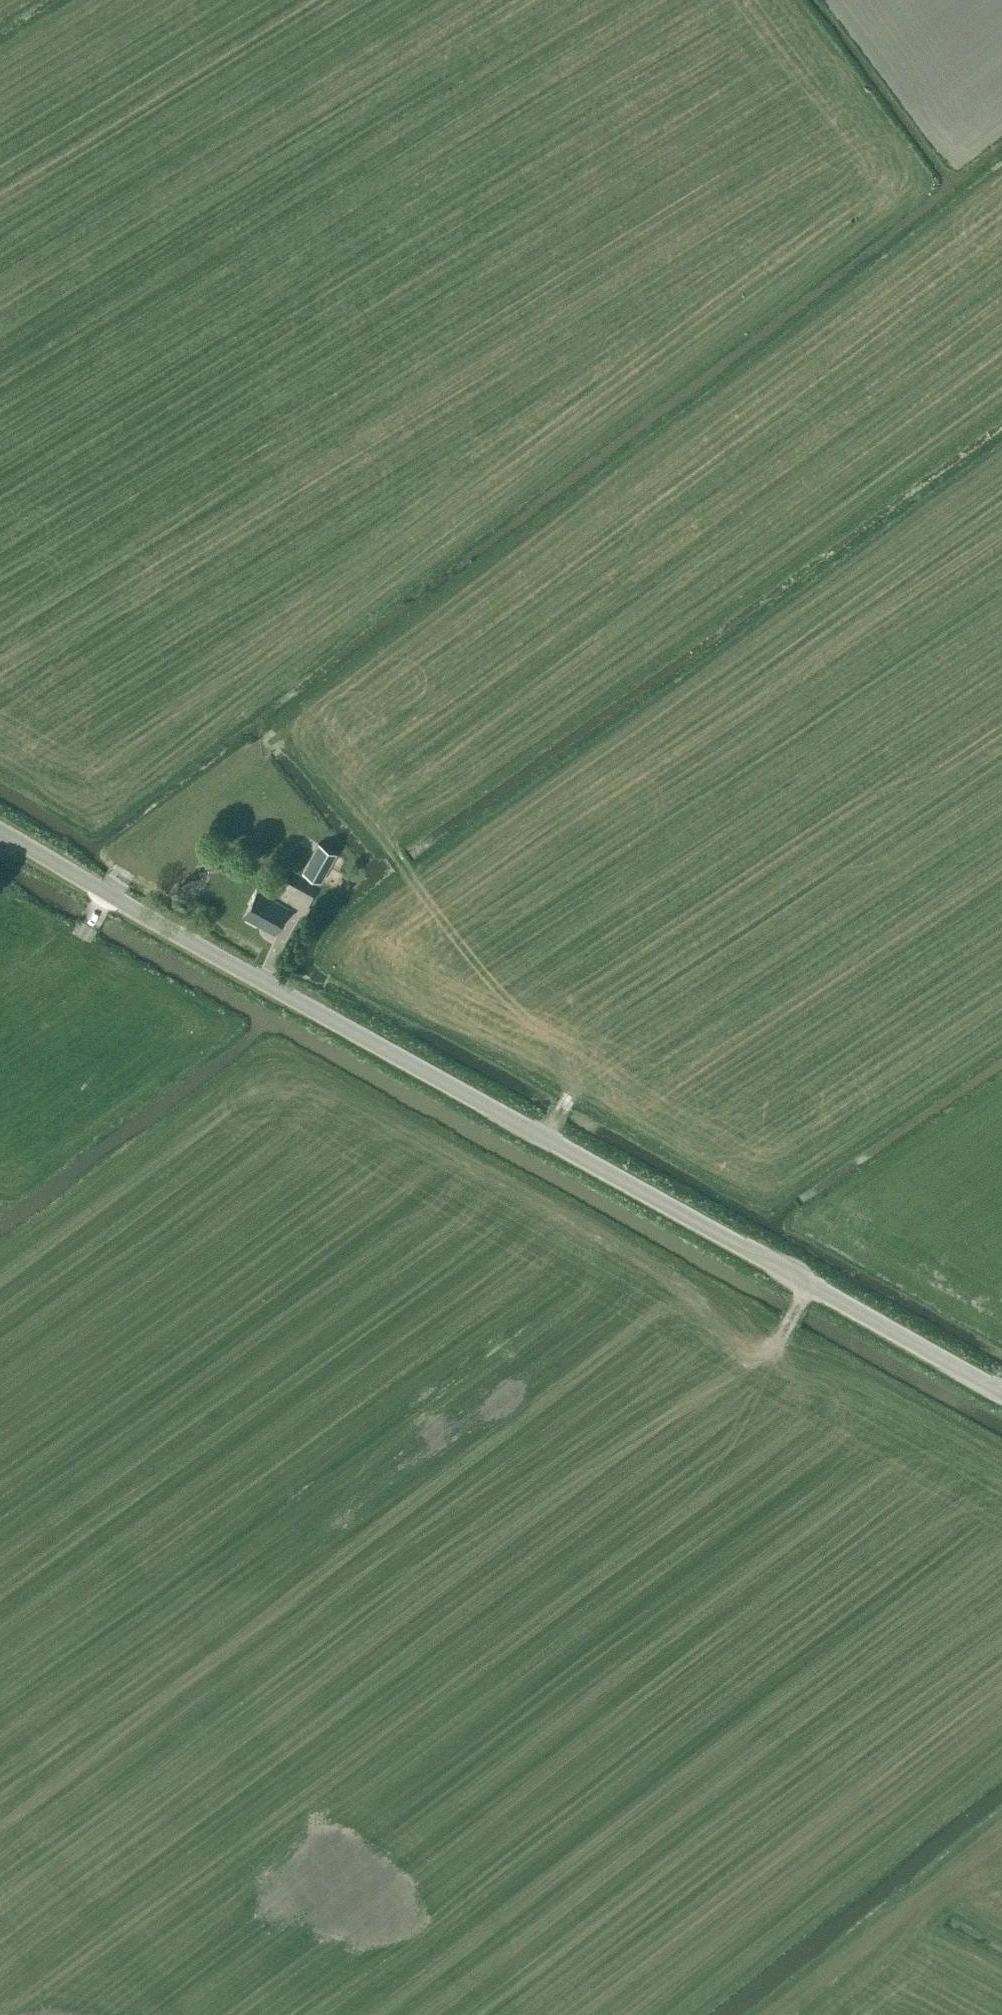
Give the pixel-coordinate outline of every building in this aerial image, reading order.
[(319,881),(335,853),(317,843),(302,872),(319,881)] [(287,906),(301,914),(312,895),(280,878),(271,896),(256,888),(242,914),(273,932),(287,906)]
